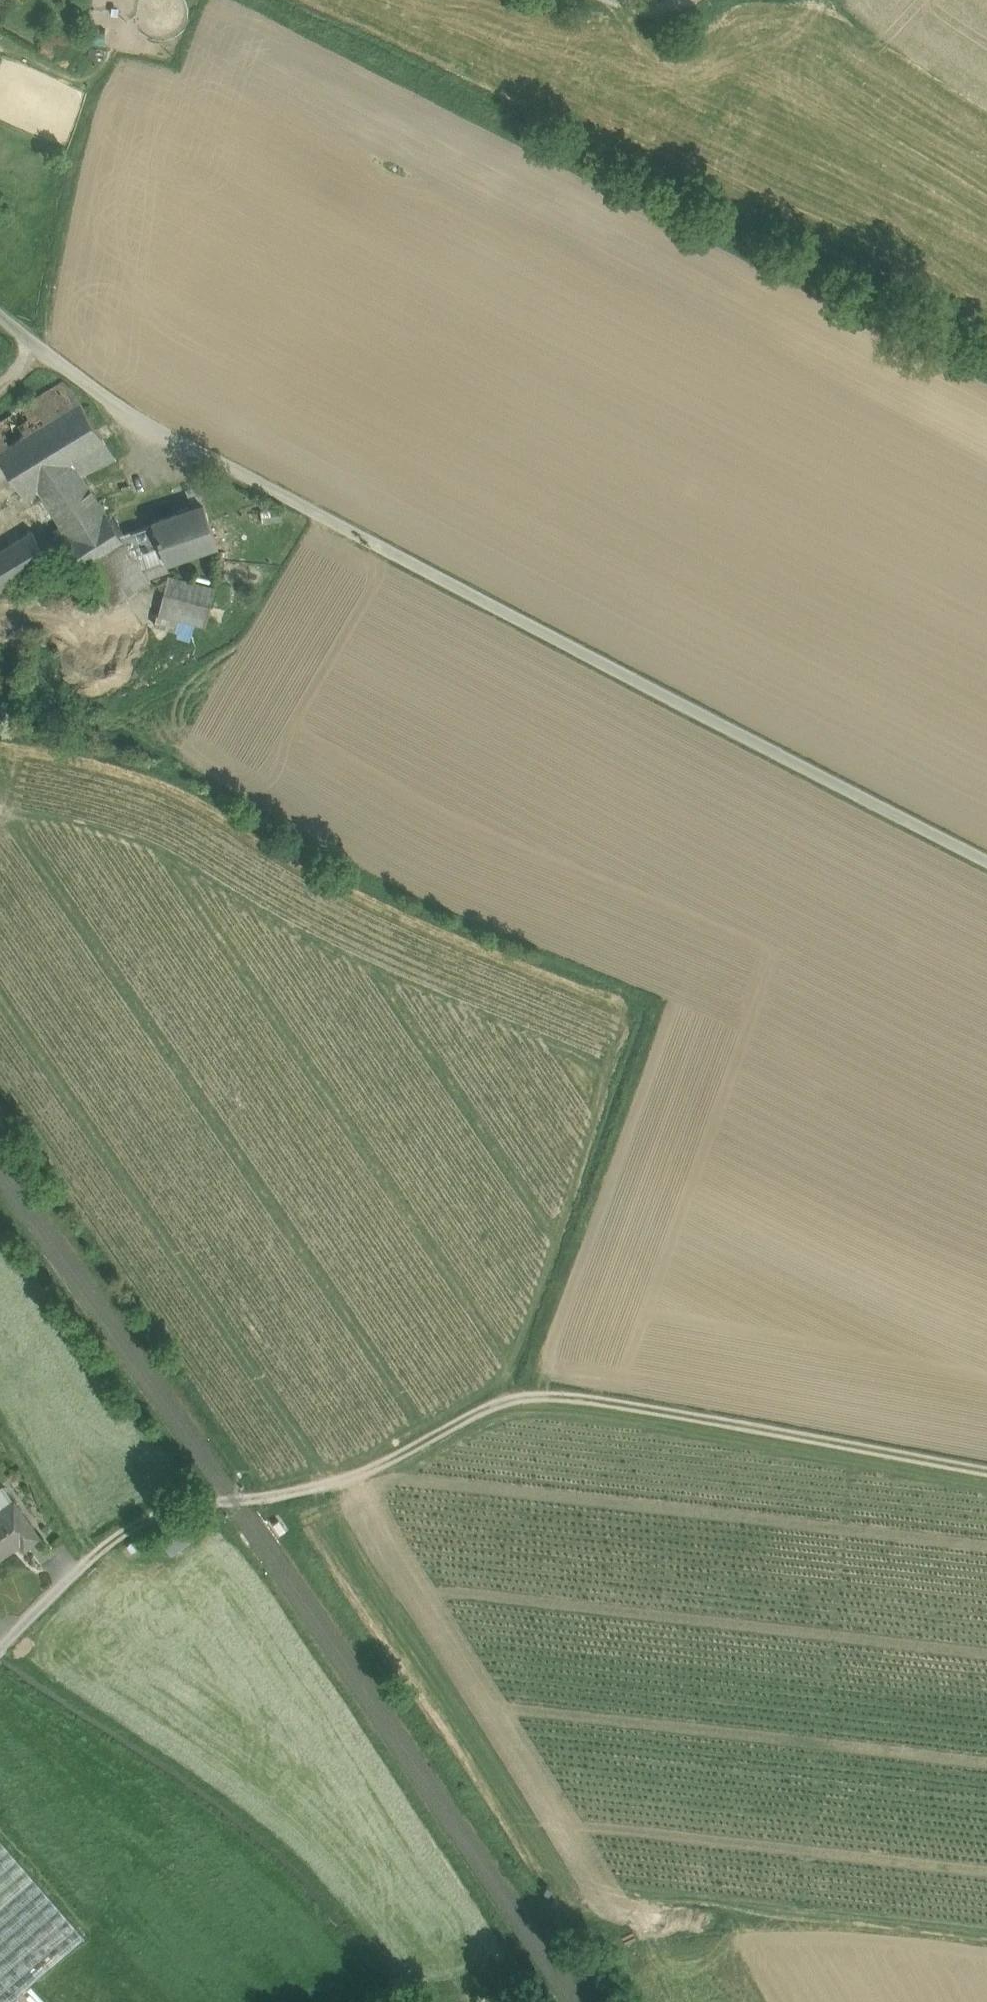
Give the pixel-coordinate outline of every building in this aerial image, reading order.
[(0,420),(0,458),(26,500),(40,491),(60,525),(54,529),(57,534),(41,544),(32,530),(0,549),(0,589),(72,545),(110,605),(150,580),(142,567),(140,565),(120,534),(81,475),(116,458),(71,386),(64,381),(0,420)] [(203,503),(152,521),(153,522),(120,534),(140,565),(142,567),(166,559),(166,561),(217,543),(203,503)] [(215,588),(168,576),(158,613),(206,625),(215,588)] [(14,1501),(3,1484),(0,1487),(0,1511),(14,1501)] [(0,1511),(0,1547),(4,1544),(8,1550),(20,1541),(24,1547),(39,1537),(14,1501),(0,1511)] [(0,1838),(0,2001),(8,2001),(84,1936),(0,1838)]
